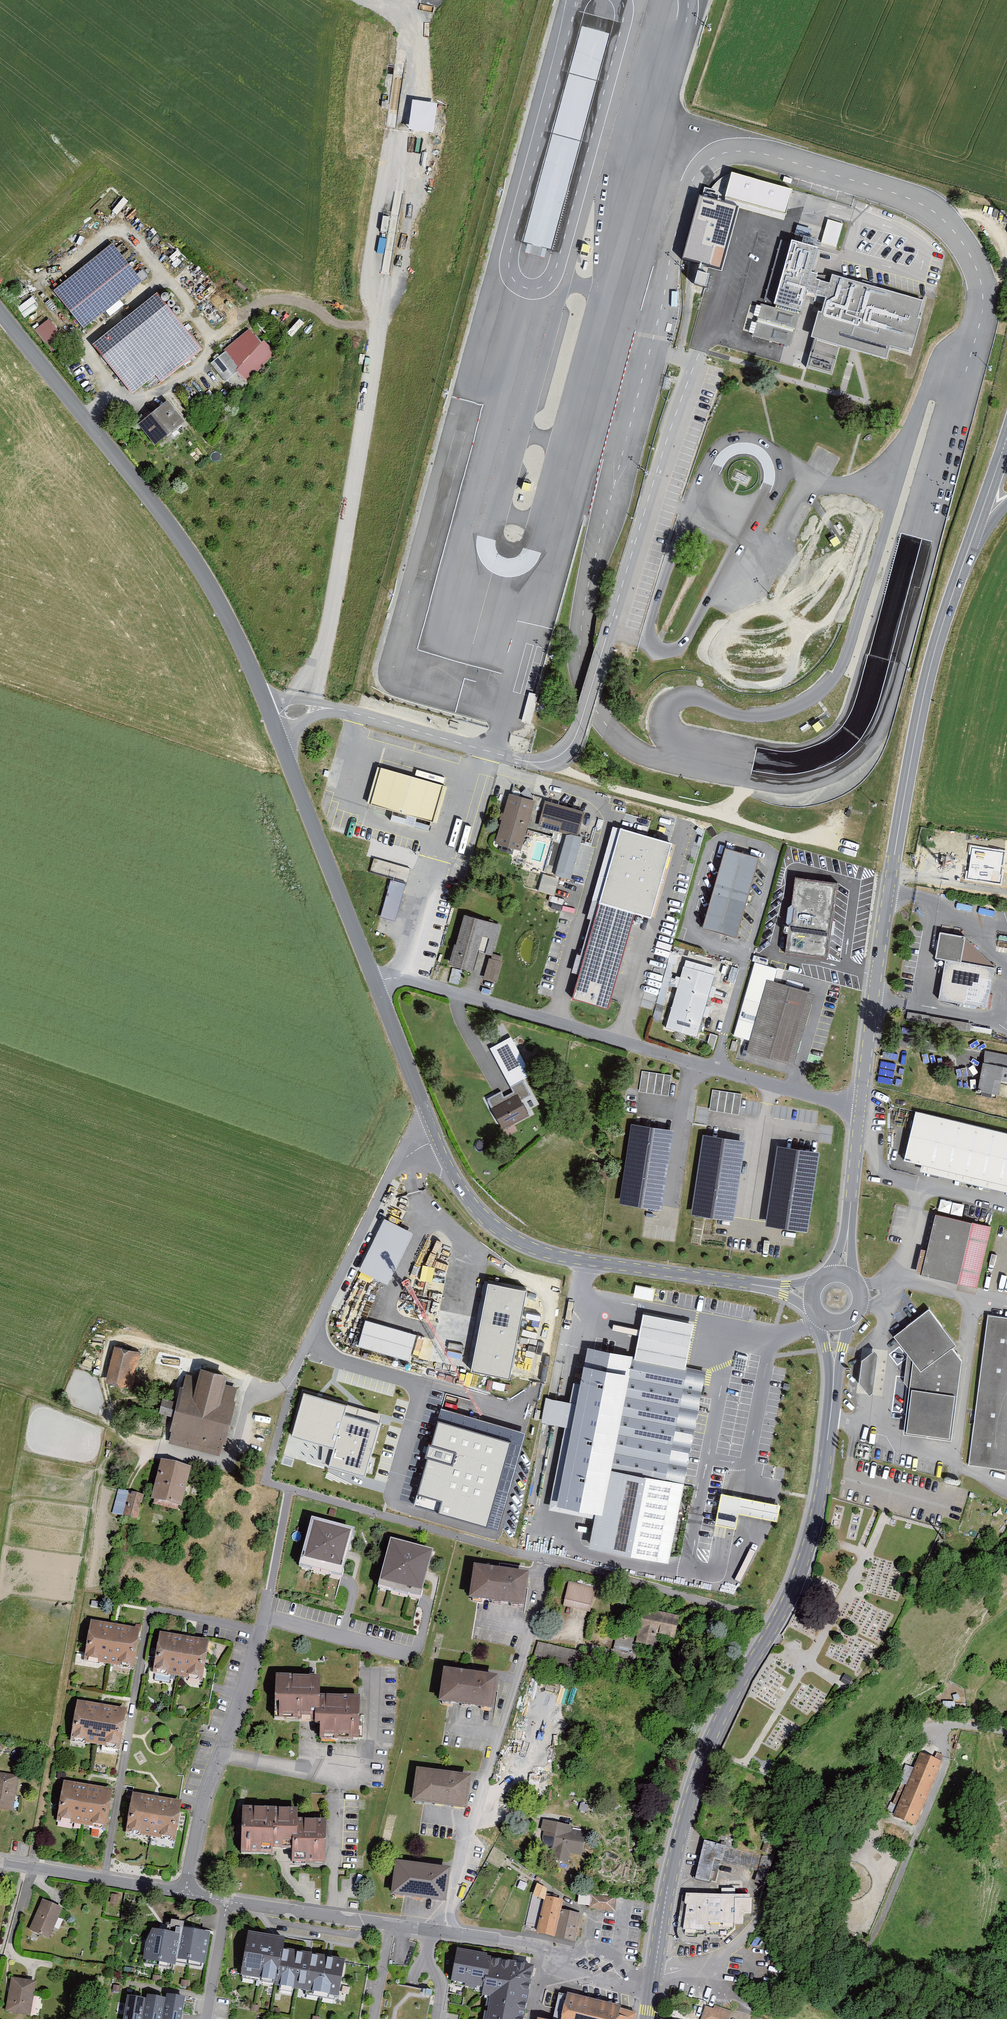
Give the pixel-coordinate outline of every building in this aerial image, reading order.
[(577,23),(530,242),(558,248),(605,29),(577,23)] [(432,133),(437,104),(411,99),(406,129),(432,133)] [(791,190),(731,173),(725,193),(785,210),(791,190)] [(785,210),(725,193),(723,200),(783,217),(785,210)] [(723,203),(698,197),(681,261),(706,267),(707,263),(723,203)] [(736,207),(723,203),(707,263),(720,267),(736,207)] [(843,223),(828,219),(821,244),(836,248),(843,223)] [(808,278),(816,248),(789,241),(772,307),(760,304),(751,336),(790,346),(805,292),(825,298),(828,283),(808,278)] [(83,327),(142,280),(111,243),(53,290),(83,327)] [(925,302),(836,278),(834,285),(828,283),(825,298),(813,339),(841,346),(855,350),(890,360),(893,351),(909,355),(911,350),(916,351),(924,320),(920,319),(925,302)] [(202,347),(155,290),(94,340),(134,389),(155,372),(162,380),(202,347)] [(35,329),(51,350),(65,339),(48,318),(35,329)] [(262,327),(224,359),(238,376),(248,368),(253,374),(281,351),(262,327)] [(832,374),(841,346),(813,339),(805,367),(832,374)] [(168,398),(138,421),(155,442),(185,419),(168,398)] [(738,471),(735,477),(746,483),(749,477),(738,471)] [(528,692),(524,721),(533,722),(537,693),(528,692)] [(818,720),(812,725),(817,731),(823,726),(818,720)] [(441,784),(377,767),(366,806),(430,823),(441,784)] [(533,799),(508,793),(502,813),(500,812),(498,819),(500,820),(494,845),(519,851),(533,799)] [(581,811),(543,801),(536,826),(555,831),(574,837),(581,811)] [(651,914),(672,839),(620,825),(572,998),(608,1008),(635,910),(651,914)] [(562,878),(574,837),(555,831),(543,872),(562,878)] [(757,859),(722,850),(701,930),(736,939),(757,859)] [(374,858),(372,869),(408,877),(411,866),(374,858)] [(838,884),(795,878),(785,952),(827,958),(838,884)] [(587,884),(568,879),(564,895),(583,900),(587,884)] [(405,885),(388,880),(378,915),(395,920),(405,885)] [(499,925),(462,915),(448,966),(470,972),(476,952),(491,955),(499,925)] [(943,960),(936,1000),(986,1009),(993,968),(960,962),(964,938),(938,933),(934,958),(943,960)] [(502,962),(486,958),(480,980),(496,984),(502,962)] [(715,968),(684,960),(665,1030),(696,1039),(715,968)] [(813,993),(767,980),(747,1053),(794,1066),(813,993)] [(490,1047),(510,1085),(523,1078),(528,1075),(524,1067),(527,1065),(511,1036),(490,1047)] [(983,1052),(975,1092),(996,1097),(998,1085),(1006,1087),(1006,1057),(983,1052)] [(639,1091),(668,1095),(671,1075),(642,1070),(639,1091)] [(502,1090),(487,1098),(503,1129),(530,1114),(522,1100),(532,1095),(523,1078),(510,1085),(513,1091),(504,1096),(502,1090)] [(710,1109),(739,1114),(742,1093),(713,1089),(710,1109)] [(916,1110),(904,1162),(925,1167),(924,1171),(1006,1191),(1006,1131),(916,1110)] [(673,1129),(631,1122),(619,1201),(661,1208),(673,1129)] [(746,1139),(703,1133),(691,1212),(734,1219),(746,1139)] [(820,1150),(777,1144),(765,1224),(808,1230),(820,1150)] [(962,1213),(964,1203),(941,1199),(939,1208),(962,1213)] [(989,1228),(934,1214),(919,1275),(974,1288),(989,1228)] [(414,1237),(384,1222),(361,1267),(391,1282),(414,1237)] [(529,1286),(488,1278),(470,1369),(511,1377),(529,1286)] [(655,1288),(636,1284),(633,1296),(653,1300),(655,1288)] [(903,1435),(951,1441),(961,1361),(952,1349),(956,1346),(929,1311),(894,1337),(908,1355),(905,1383),(909,1389),(903,1435)] [(988,1314),(969,1465),(1006,1470),(1006,1316),(988,1314)] [(409,1358),(417,1332),(365,1317),(358,1343),(409,1358)] [(127,1350),(113,1346),(104,1375),(129,1382),(137,1353),(127,1350)] [(688,1367),(595,1347),(564,1498),(603,1505),(597,1541),(675,1556),(689,1472),(706,1371),(688,1367)] [(874,1351),(862,1361),(859,1383),(869,1396),(873,1393),(878,1355),(874,1351)] [(184,1373),(167,1440),(218,1452),(235,1385),(222,1382),(224,1374),(196,1367),(194,1375),(184,1373)] [(362,1405),(304,1389),(290,1435),(332,1447),(328,1463),(368,1474),(383,1421),(359,1414),(362,1405)] [(160,1394),(157,1409),(170,1412),(173,1396),(160,1394)] [(510,1443),(438,1422),(414,1506),(486,1527),(510,1443)] [(181,1508),(191,1469),(161,1461),(151,1500),(181,1508)] [(137,1519),(143,1495),(126,1490),(118,1488),(112,1513),(137,1519)] [(738,1512),(741,1496),(722,1493),(716,1524),(735,1528),(738,1512)] [(741,1496),(738,1512),(777,1519),(780,1504),(741,1496)] [(349,1533),(307,1522),(293,1570),(336,1581),(349,1533)] [(428,1555),(386,1543),(373,1591),(415,1603),(428,1555)] [(523,1576),(469,1569),(464,1602),(476,1604),(518,1609),(523,1576)] [(593,1592),(567,1585),(563,1602),(588,1608),(593,1592)] [(680,1617),(643,1609),(635,1644),(656,1648),(658,1637),(675,1640),(680,1617)] [(114,1627),(88,1623),(81,1663),(130,1671),(136,1630),(114,1627)] [(206,1642),(157,1634),(150,1674),(199,1682),(206,1642)] [(628,1637),(616,1634),(613,1650),(625,1654),(628,1637)] [(591,1657),(536,1644),(531,1662),(586,1676),(588,1670),(591,1657)] [(493,1679),(439,1671),(434,1704),(446,1706),(488,1712),(493,1679)] [(354,1740),(354,1697),(316,1697),(316,1681),(274,1680),(273,1719),(316,1720),(316,1740),(354,1740)] [(99,1707),(74,1703),(68,1744),(116,1751),(123,1711),(99,1707)] [(891,1821),(913,1831),(942,1759),(934,1755),(931,1761),(919,1756),(891,1821)] [(467,1778),(413,1770),(408,1803),(421,1805),(462,1811),(467,1778)] [(12,1810),(17,1775),(0,1773),(0,1809),(12,1810)] [(83,1786),(61,1782),(55,1823),(103,1831),(110,1790),(83,1786)] [(155,1798),(129,1794),(122,1834),(171,1842),(177,1801),(155,1798)] [(239,1810),(238,1854),(288,1854),(287,1864),(321,1864),(322,1821),(293,1821),(293,1810),(239,1810)] [(558,1825),(541,1821),(539,1832),(545,1833),(542,1846),(554,1848),(552,1862),(565,1865),(567,1853),(577,1855),(581,1834),(556,1830),(558,1825)] [(703,1841),(694,1878),(715,1884),(721,1862),(754,1870),(752,1881),(767,1885),(773,1859),(703,1841)] [(446,1871),(392,1863),(387,1896),(402,1898),(441,1904),(446,1871)] [(537,1888),(532,1898),(541,1902),(541,1899),(545,1900),(545,1898),(544,1897),(546,1893),(537,1888)] [(752,1893),(686,1893),(678,1935),(728,1936),(742,1923),(752,1913),(752,1893)] [(612,1913),(614,1902),(589,1897),(577,1895),(576,1903),(587,1906),(587,1909),(612,1913)] [(524,1928),(536,1930),(541,1902),(532,1898),(530,1897),(524,1928)] [(554,1941),(559,1912),(560,1903),(545,1900),(541,1899),(541,1902),(536,1930),(534,1937),(554,1941)] [(60,1908),(40,1900),(29,1931),(49,1938),(60,1908)] [(577,1916),(559,1912),(554,1941),(572,1945),(577,1916)] [(181,1935),(178,1950),(177,1961),(205,1966),(211,1934),(183,1929),(181,1935)] [(152,1930),(145,1944),(143,1961),(175,1967),(177,1961),(178,1950),(181,1935),(152,1930)] [(285,1940),(248,1933),(240,1978),(277,1984),(283,1951),(285,1940)] [(461,1946),(455,1980),(498,1988),(492,2018),(524,2018),(528,2001),(535,1960),(461,1946)] [(311,1956),(283,1951),(277,1984),(277,1987),(304,1992),(311,1956)] [(338,1999),(345,1962),(311,1956),(304,1992),(338,1999)] [(33,1983),(9,1979),(4,2012),(28,2015),(33,1983)] [(143,2018),(162,2018),(166,1999),(147,1995),(146,1999),(143,2018)] [(162,2018),(182,2018),(185,1999),(166,1995),(166,1999),(162,2018)] [(123,2018),(143,2018),(146,1999),(127,1996),(123,2018)] [(561,2018),(635,2018),(636,2013),(621,2009),(621,2007),(567,1997),(561,2018)] [(731,2012),(714,2005),(712,2010),(704,2007),(700,2018),(728,2018),(731,2012)]
